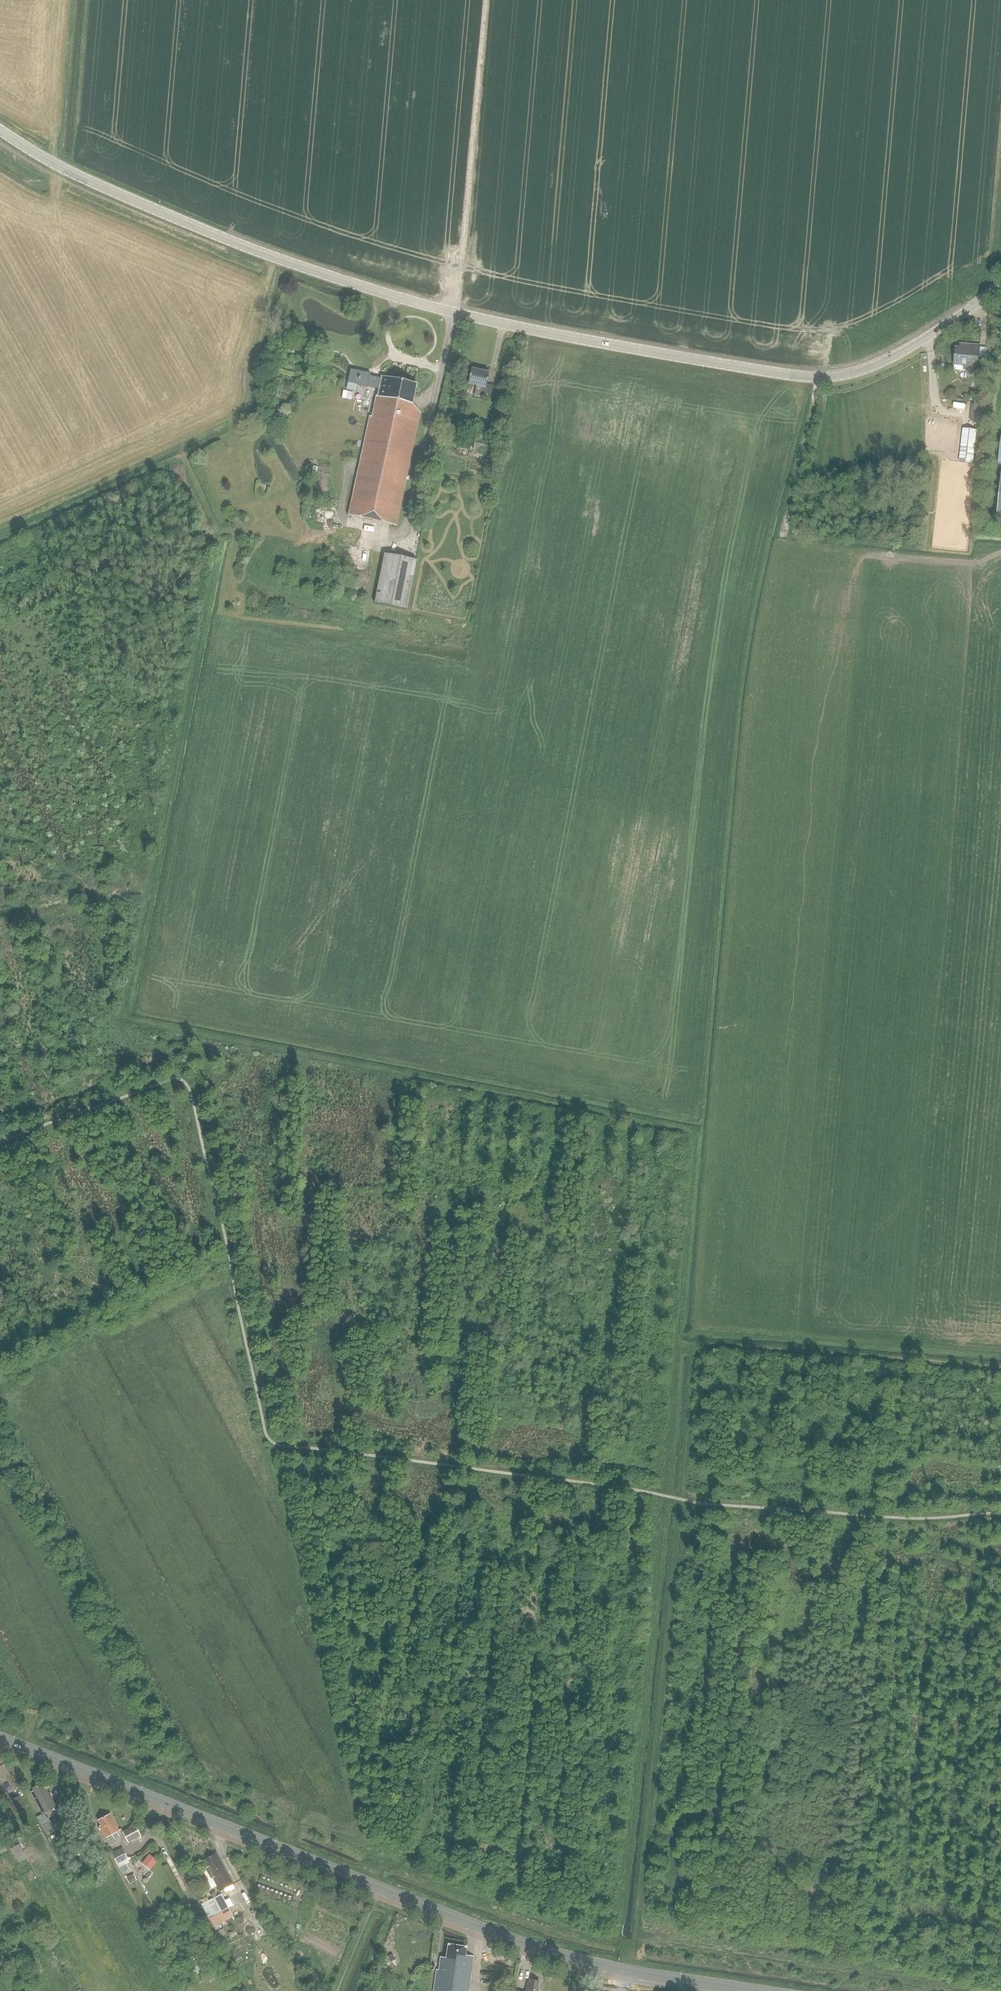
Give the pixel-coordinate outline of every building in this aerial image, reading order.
[(985,370),(986,358),(979,358),(980,345),(960,343),(960,347),(956,347),(954,365),(964,366),(963,369),(978,370),(978,369),(985,370)] [(489,400),(492,386),(486,385),(488,373),(470,368),(466,385),(475,388),(473,396),(489,400)] [(395,526),(420,414),(412,404),(416,385),(381,377),(381,379),(370,377),(370,374),(350,370),(347,384),(367,389),(367,388),(380,391),(378,397),(377,397),(372,418),(370,417),(348,515),(395,526)] [(962,428),(961,444),(975,446),(977,430),(962,428)] [(497,455),(499,443),(476,438),(473,450),(497,455)] [(388,553),(378,604),(412,610),(421,559),(388,553)] [(34,1792),(31,1794),(42,1815),(56,1807),(52,1800),(48,1793),(44,1786),(42,1787),(40,1784),(32,1789),(34,1792)] [(20,1797),(9,1803),(16,1816),(27,1811),(20,1797)] [(50,1822),(42,1827),(47,1836),(60,1829),(60,1830),(73,1823),(67,1813),(50,1822)] [(101,1826),(100,1827),(106,1839),(120,1832),(111,1815),(99,1821),(101,1826)] [(48,1817),(40,1822),(42,1827),(50,1822),(48,1817)] [(128,1842),(140,1836),(135,1826),(123,1832),(128,1842)] [(20,1845),(12,1850),(20,1864),(28,1859),(20,1845)] [(122,1849),(113,1854),(113,1855),(118,1865),(128,1859),(123,1850),(122,1849)] [(213,1878),(221,1892),(234,1885),(217,1854),(206,1859),(208,1862),(205,1864),(207,1868),(213,1878)] [(149,1855),(143,1862),(152,1868),(158,1861),(149,1855)] [(127,1865),(120,1868),(123,1874),(129,1870),(127,1865)] [(207,1868),(203,1870),(208,1880),(213,1878),(207,1868)] [(132,1875),(126,1878),(129,1884),(135,1882),(132,1875)] [(212,1900),(202,1905),(212,1924),(213,1927),(223,1921),(219,1913),(229,1908),(225,1901),(215,1907),(212,1900)] [(434,1990),(469,1990),(474,1958),(466,1956),(467,1948),(449,1945),(447,1959),(441,1958),(439,1971),(437,1971),(434,1990)] [(539,1990),(538,1990),(540,1982),(531,1980),(531,1983),(528,1983),(527,1990),(539,1990)]
